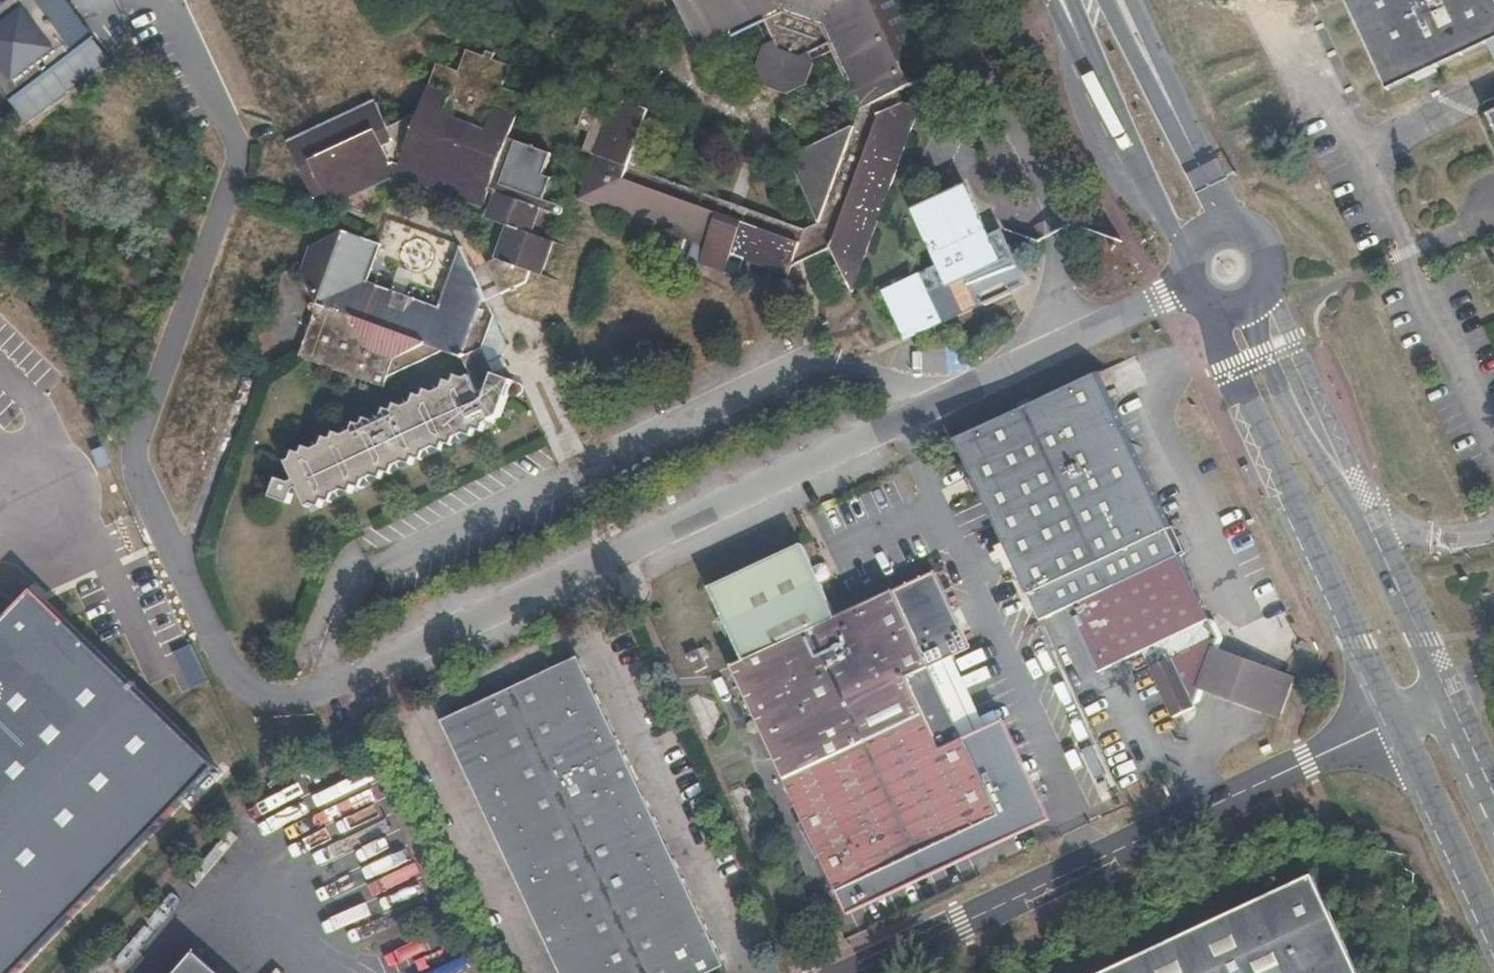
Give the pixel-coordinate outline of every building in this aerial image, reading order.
[(33,0),(9,0),(0,7),(0,91),(9,102),(73,53),(72,51),(63,40),(33,0)] [(899,93),(937,75),(903,0),(676,0),(696,42),(752,15),(758,27),(768,47),(763,50),(756,72),(762,92),(788,98),(810,88),(818,69),(815,61),(833,53),(845,47),(873,105),(899,93)] [(1493,39),(1493,0),(1347,0),(1388,88),(1486,43),(1493,39)] [(701,53),(758,27),(752,15),(696,42),(701,53)] [(90,37),(81,25),(63,40),(72,51),(90,37)] [(1486,43),(1493,61),(1493,39),(1486,43)] [(833,53),(860,111),(873,105),(845,47),(833,53)] [(544,197),(551,179),(544,176),(551,155),(509,139),(524,96),(503,88),(511,67),(493,60),(495,54),(486,52),(484,57),(467,51),(459,72),(436,64),(417,116),(388,129),(376,104),(289,144),(314,198),(326,192),(331,205),(397,174),(485,206),(491,192),(498,194),(488,220),(510,228),(500,251),(499,250),(496,260),(488,265),(502,295),(528,284),(532,273),(542,276),(554,242),(535,236),(544,212),(560,217),(563,215),(564,212),(563,208),(545,201),(546,198),(544,197)] [(819,224),(831,249),(880,115),(904,104),(899,93),(873,105),(860,111),(854,128),(819,224)] [(579,200),(696,243),(706,246),(719,215),(646,189),(651,175),(630,168),(643,132),(648,133),(655,113),(626,103),(601,115),(586,109),(579,128),(591,133),(584,152),(595,157),(579,200)] [(880,115),(831,249),(852,294),(920,109),(904,104),(880,115)] [(788,158),(819,224),(854,128),(788,158)] [(719,215),(742,224),(801,245),(806,231),(651,175),(646,189),(719,215)] [(552,180),(551,179),(544,197),(546,198),(552,180)] [(989,237),(965,189),(914,213),(939,267),(885,292),(907,336),(963,309),(979,294),(979,293),(980,293),(985,304),(1006,295),(999,281),(1012,275),(1015,268),(999,233),(989,237)] [(731,255),(743,260),(789,277),(793,268),(801,245),(742,224),(731,255)] [(801,245),(793,268),(831,249),(819,224),(806,231),(801,245)] [(300,358),(307,360),(362,380),(370,383),(385,389),(389,379),(442,353),(459,358),(466,338),(460,316),(440,307),(369,283),(382,245),(346,232),(312,248),(303,273),(320,307),(300,358)] [(467,258),(459,255),(440,307),(460,316),(466,338),(459,358),(462,358),(468,372),(285,457),(295,482),(291,484),(279,480),(272,497),(290,504),(295,492),(300,490),(310,514),(495,428),(493,422),(501,418),(514,382),(494,374),(490,364),(483,349),(495,318),(467,258)] [(507,343),(495,318),(483,349),(490,364),(502,358),(507,343)] [(1108,403),(1095,375),(956,441),(993,520),(1016,509),(1039,558),(1016,569),(1041,623),(1068,609),(1098,673),(1142,653),(1175,719),(1194,709),(1193,706),(1199,703),(1205,687),(1217,655),(1223,639),(1214,622),(1210,621),(1108,403)] [(1016,509),(993,520),(1016,569),(1039,558),(1016,509)] [(837,892),(999,817),(963,739),(940,749),(908,680),(930,668),(894,592),(836,618),(801,547),(710,590),(744,661),(731,668),(837,892)] [(935,573),(894,592),(930,668),(970,647),(935,573)] [(40,595),(0,636),(0,972),(20,972),(219,769),(40,595)] [(1274,676),(1217,655),(1205,687),(1262,708),(1274,676)] [(724,967),(579,658),(443,722),(561,972),(710,972),(724,967)] [(1293,683),(1274,676),(1262,708),(1281,715),(1293,683)] [(1017,807),(1034,799),(1028,789),(1012,797),(1017,807)] [(1312,877),(1107,972),(1357,972),(1312,877)] [(196,955),(181,972),(217,972),(196,955)] [(106,967),(97,958),(83,972),(100,972),(106,967)]
